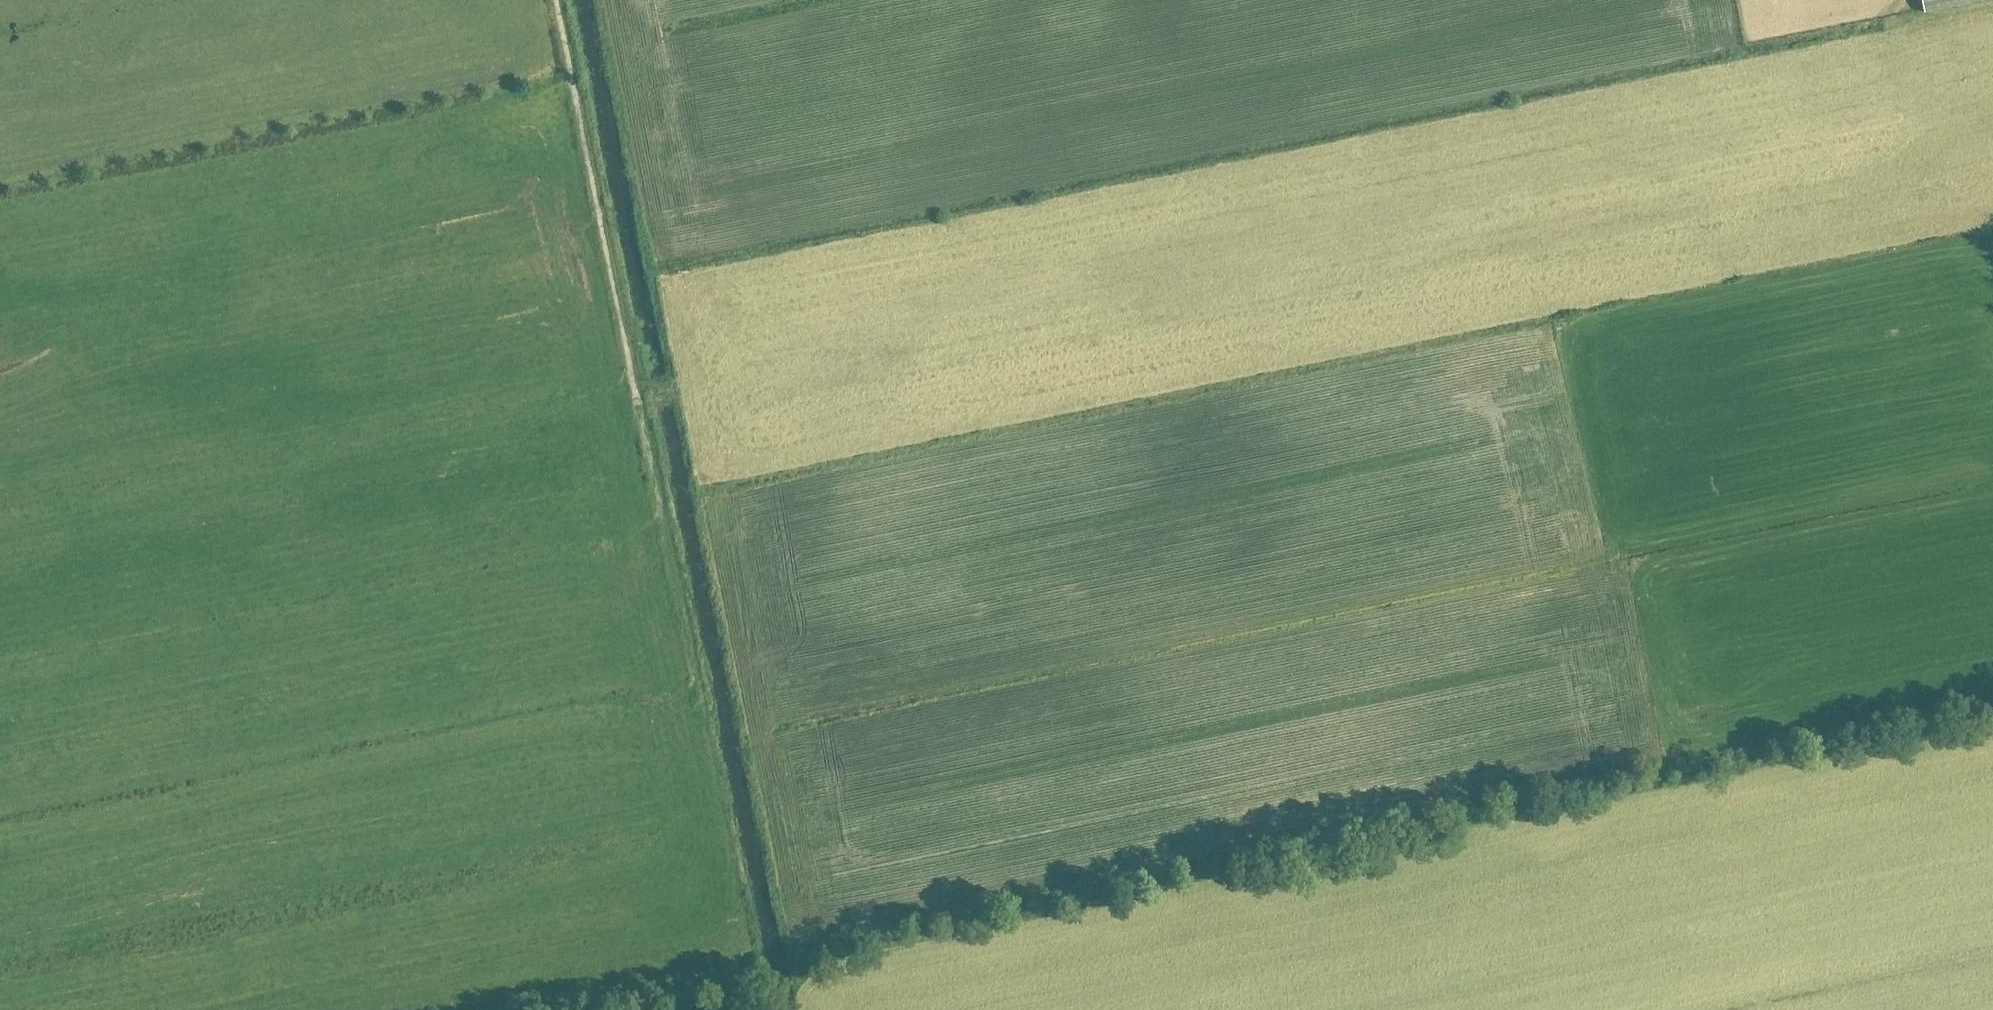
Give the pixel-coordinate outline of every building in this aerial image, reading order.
[(1924,12),(1983,0),(1921,0),(1924,12)]
